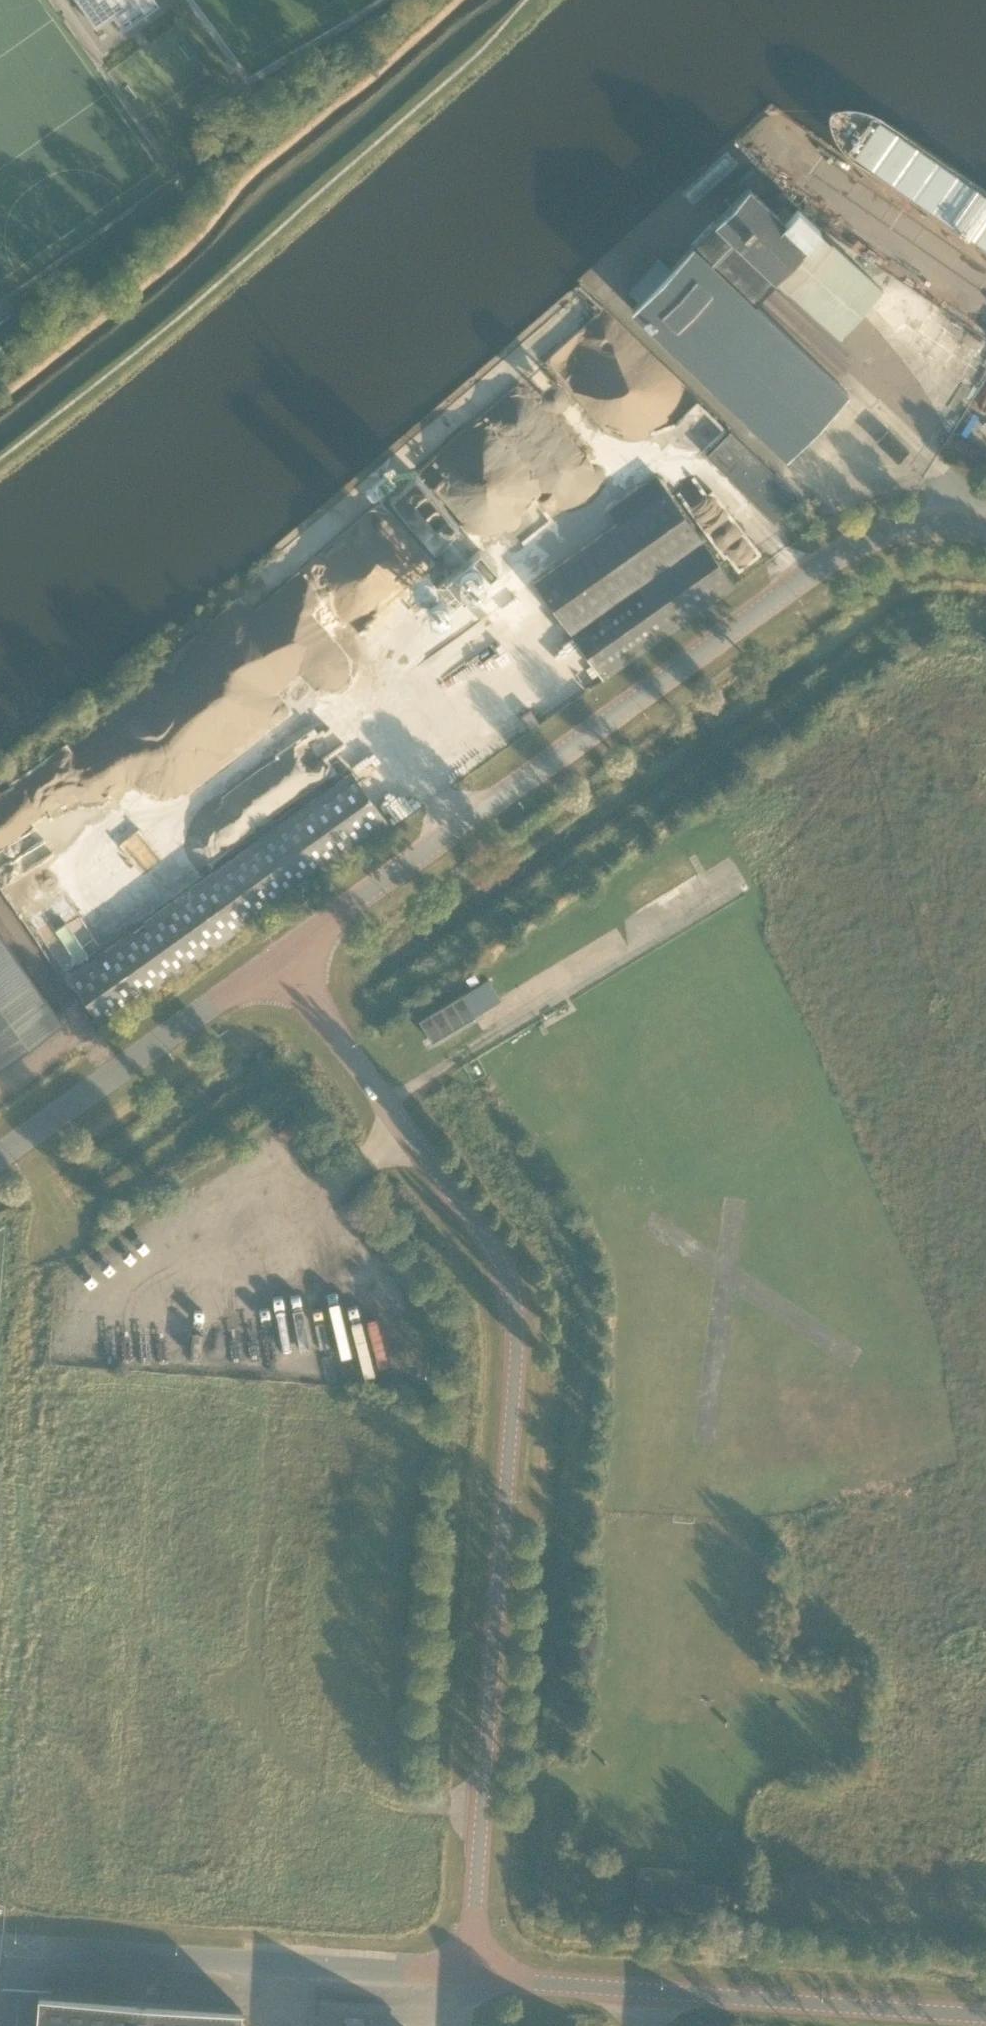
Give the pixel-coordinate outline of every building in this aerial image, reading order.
[(132,25),(160,6),(156,0),(89,0),(101,18),(111,11),(125,30),(127,29),(132,25)] [(659,258),(629,290),(640,301),(632,310),(785,454),(846,390),(753,303),(776,278),(838,337),(882,289),(831,242),(818,233),(821,229),(797,208),(786,220),(749,187),(671,269),(659,258)] [(796,205),(784,191),(777,197),(781,201),(780,202),(789,211),(796,205)] [(910,450),(888,429),(877,441),(899,461),(910,450)] [(708,454),(775,520),(799,496),(732,430),(708,454)] [(978,448),(957,437),(953,445),(974,456),(978,448)] [(412,485),(432,506),(460,477),(452,469),(465,455),(453,443),(412,485)] [(666,487),(657,474),(607,507),(616,522),(666,487)] [(503,503),(509,514),(532,500),(526,489),(503,503)] [(732,584),(665,489),(532,583),(600,678),(732,584)] [(447,578),(465,599),(498,569),(480,549),(447,578)] [(536,722),(527,710),(519,716),(527,728),(536,722)] [(103,1024),(284,894),(389,819),(353,770),(68,975),(103,1024)] [(62,1022),(0,934),(0,1066),(62,1022)] [(439,1037),(475,1016),(472,1011),(462,995),(426,1016),(419,1020),(432,1042),(439,1037)] [(243,2009),(40,1994),(38,2025),(242,2025),(243,2009)] [(348,2017),(347,2025),(363,2025),(364,2018),(348,2017)]
